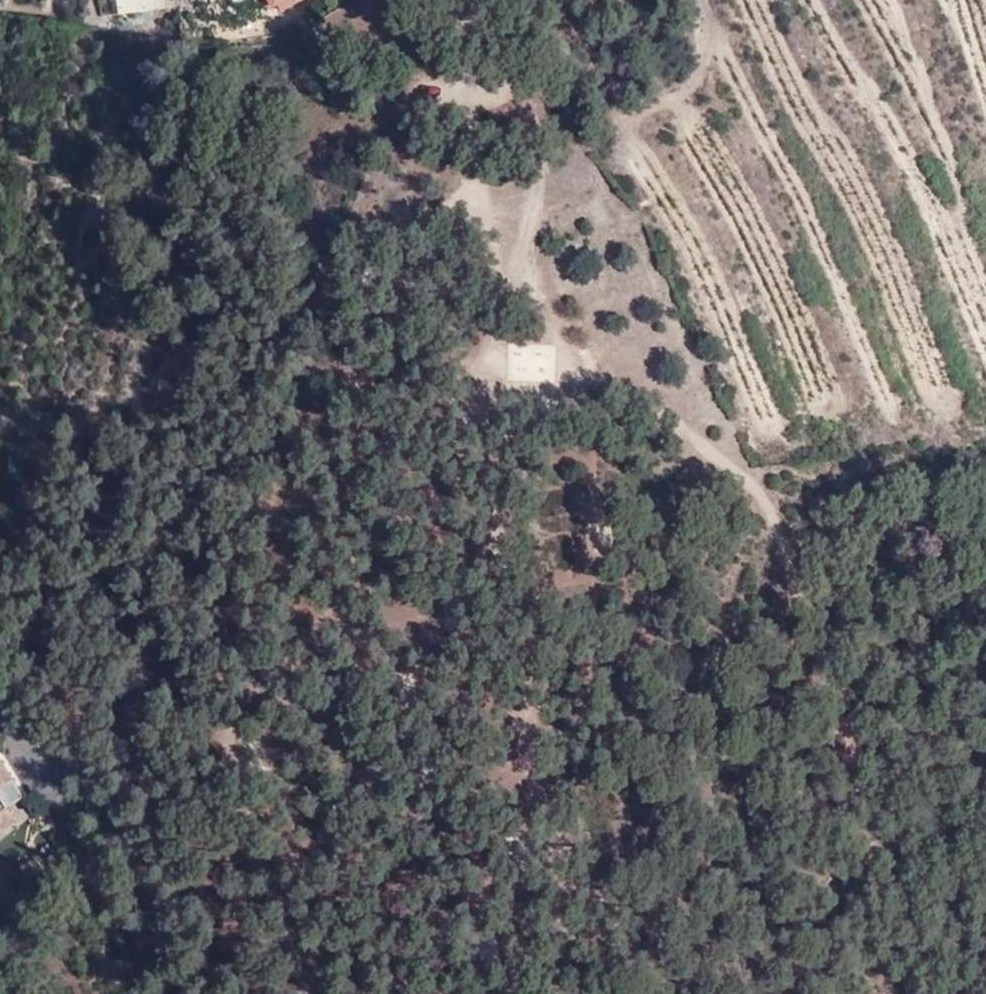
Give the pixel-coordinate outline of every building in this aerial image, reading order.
[(116,11),(153,8),(152,0),(115,0),(116,11)] [(25,783),(4,745),(0,747),(0,818),(19,809),(11,790),(25,783)]
